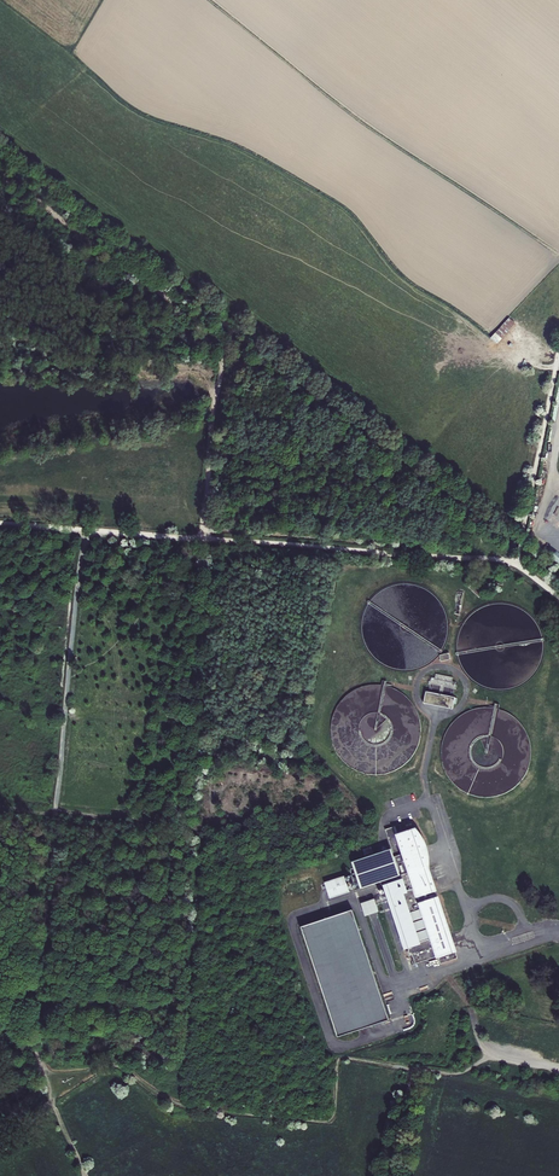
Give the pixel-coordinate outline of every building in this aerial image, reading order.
[(510,317),(490,336),(497,342),(516,323),(510,317)] [(480,597),(481,596),(488,594),(489,593),(489,592),(472,576),(471,576),(470,577),(468,585),(468,586),(468,588),(473,592),(474,593),(474,594),(475,594),(476,595),(478,597),(480,597)] [(392,585),(384,588),(376,594),(372,598),(364,612),(361,624),(361,633),(366,648),(369,653),(378,662),(389,668),(398,671),(404,672),(416,671),(425,667),(433,663),(440,656),(445,648),(450,634),(450,624),(449,615),(442,601),(433,592),(420,585),(408,583),(392,585)] [(482,607),(469,616),(460,629),(457,637),(456,650),(459,662),(463,670),(471,680),(478,685),(490,690),(499,692),(508,691),(517,688),(528,682),(535,676),(541,665),(545,651),(545,641),(542,629),(537,621),(526,610),(521,607),(509,603),(496,603),(482,607)] [(363,687),(352,693),(342,701),(337,708),(333,720),(331,730),(333,742),(338,753),(342,759),(351,767),(356,770),(365,773),(374,775),(381,775),(393,772),(401,767),(406,764),(414,754),(420,740),(421,724),(416,709),(411,701),(402,693),(394,688),(388,686),(372,685),(363,687)] [(456,697),(426,691),(424,703),(454,709),(456,697)] [(531,762),(532,747),(530,740),(525,729),(517,719),(513,715),(501,710),(492,708),(483,708),(474,710),(465,713),(460,717),(451,726),(444,740),(442,755),(445,767),(447,773),(455,783),(462,789),(476,796),(488,797),(501,795),(509,791),(517,786),(527,774),(531,762)] [(460,958),(417,829),(401,834),(399,827),(390,830),(394,844),(403,871),(406,881),(387,887),(407,948),(412,946),(418,963),(440,955),(443,963),(460,958)] [(394,844),(354,857),(362,884),(403,871),(394,844)] [(347,871),(327,878),(333,894),(352,888),(347,871)] [(378,897),(365,901),(369,913),(382,909),(378,897)] [(354,905),(302,922),(338,1033),(391,1016),(354,905)]
